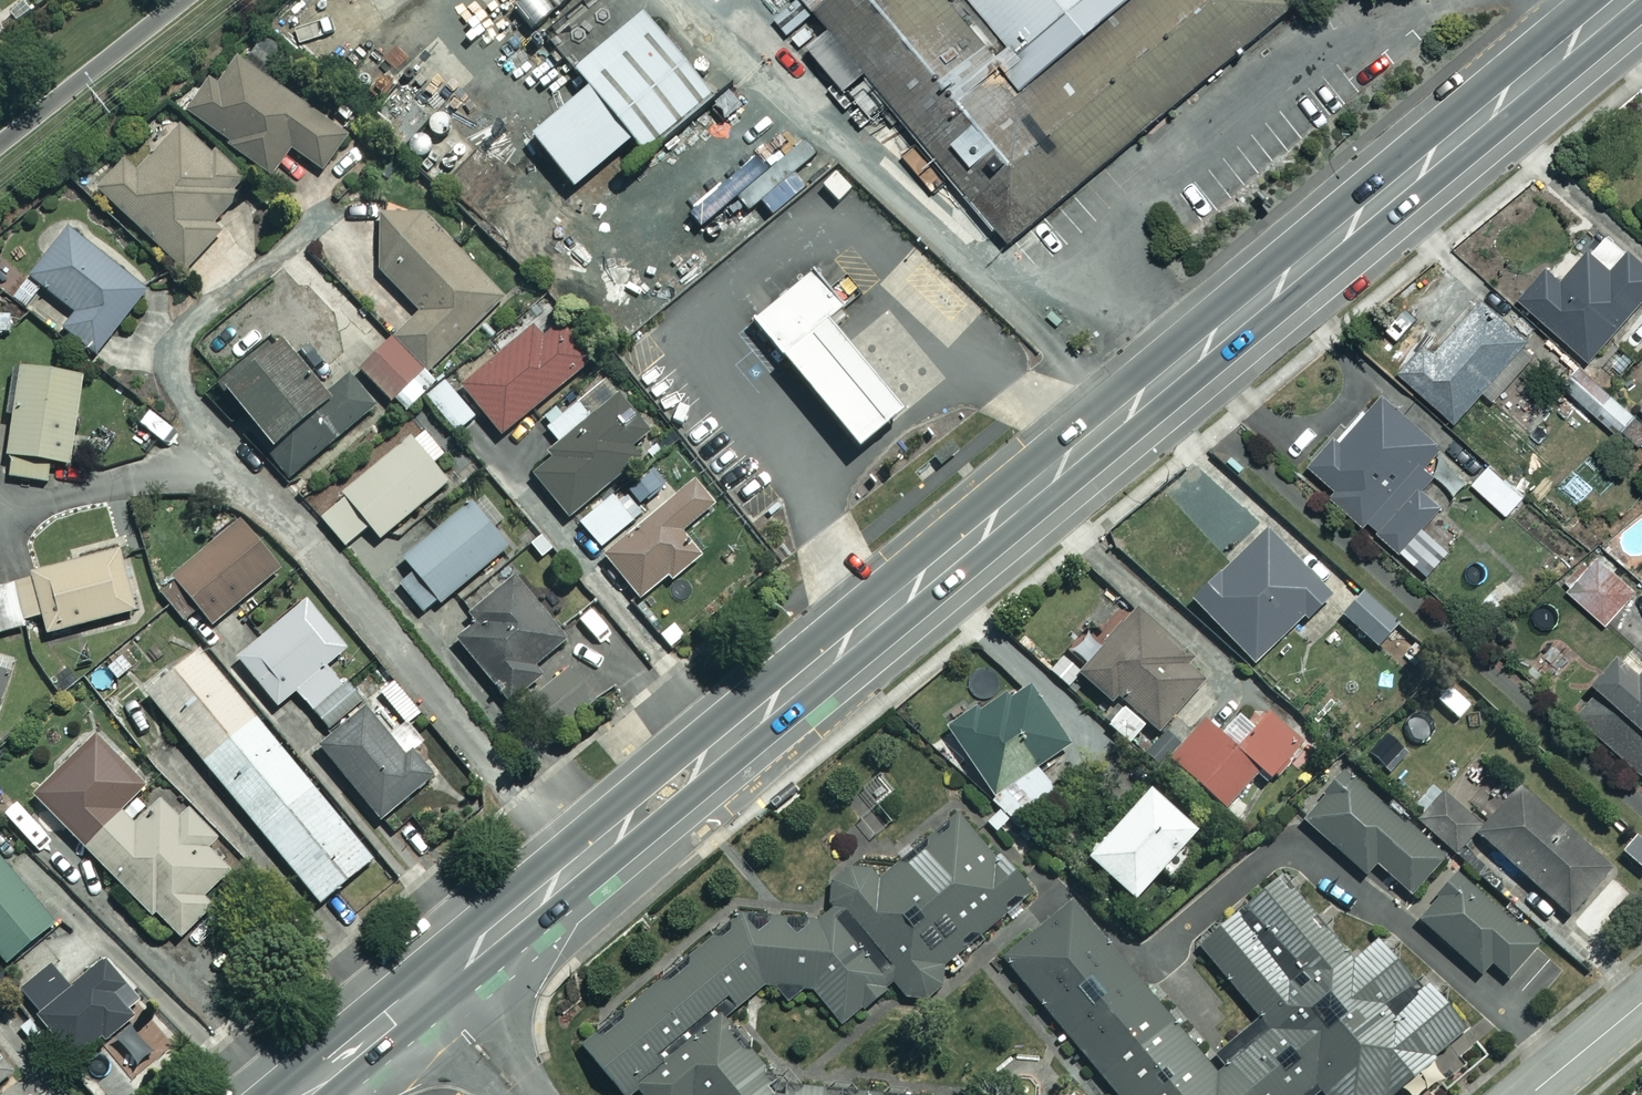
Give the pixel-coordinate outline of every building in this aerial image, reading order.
[(781,0),(747,0),(748,4),(758,11),(764,12),(776,8),(780,3),(781,0)] [(817,14),(833,0),(806,0),(817,14)] [(1094,174),(1026,98),(1006,74),(1022,61),(970,0),(833,0),(817,14),(1012,242),(1094,174)] [(1022,61),(1006,74),(1026,98),(1143,0),(970,0),(1022,61)] [(1291,0),(1143,0),(1026,98),(1094,174),(1297,7),(1291,0)] [(718,118),(645,31),(578,87),(651,174),(718,118)] [(344,136),(233,52),(188,112),(269,174),(289,147),(319,170),(344,136)] [(208,155),(179,125),(135,169),(123,158),(95,187),(181,272),(218,235),(206,223),(245,184),(212,151),(208,155)] [(461,134),(432,164),(443,178),(474,147),(461,134)] [(828,170),(804,139),(766,170),(758,160),(688,214),(698,227),(736,198),(757,225),(828,170)] [(1562,195),(1549,211),(1570,229),(1563,237),(1585,255),(1560,284),(1545,270),(1519,300),(1588,360),(1641,298),(1641,265),(1562,195)] [(502,297),(408,198),(376,229),(374,267),(417,312),(358,368),(391,403),(502,297)] [(144,288),(64,226),(26,275),(74,312),(62,328),(94,353),(144,288)] [(812,271),(750,322),(858,453),(901,417),(826,326),(845,311),(812,271)] [(1434,352),(1425,343),(1399,372),(1451,420),(1480,389),(1491,400),(1533,354),(1479,304),(1434,352)] [(588,361),(548,312),(458,386),(498,435),(588,361)] [(326,396),(275,335),(216,384),(291,474),(372,406),(348,378),(326,396)] [(82,375),(17,367),(4,476),(48,481),(50,462),(72,464),(82,375)] [(1634,418),(1576,369),(1561,387),(1619,436),(1634,418)] [(648,430),(605,379),(546,429),(560,445),(527,472),(566,517),(637,457),(628,447),(648,430)] [(473,416),(446,383),(426,399),(454,432),(473,416)] [(1414,485),(1451,442),(1385,386),(1354,424),(1313,472),(1333,490),(1326,499),(1365,531),(1370,524),(1430,574),(1453,546),(1427,524),(1441,507),(1414,485)] [(445,482),(408,437),(316,513),(343,546),(366,526),(377,539),(445,482)] [(711,507),(691,483),(602,558),(637,599),(665,575),(669,580),(698,556),(679,534),(711,507)] [(633,517),(611,493),(577,523),(599,547),(633,517)] [(506,546),(469,502),(401,559),(412,572),(397,585),(422,615),(506,546)] [(275,569),(234,523),(156,591),(182,621),(196,608),(211,625),(275,569)] [(1326,592),(1263,527),(1189,598),(1251,663),(1326,592)] [(116,548),(0,585),(0,633),(40,620),(46,636),(135,607),(116,548)] [(1635,592),(1595,556),(1565,589),(1605,625),(1635,592)] [(564,638),(514,576),(468,614),(476,624),(455,641),(506,704),(541,676),(532,665),(564,638)] [(1426,656),(1364,594),(1309,649),(1340,680),(1371,649),(1401,680),(1426,656)] [(343,648),(303,599),(233,656),(274,706),(294,690),(330,734),(316,746),(378,821),(431,777),(393,731),(387,736),(326,662),(343,648)] [(1186,652),(1138,606),(1099,647),(1085,634),(1070,650),(1085,665),(1078,673),(1108,701),(1115,694),(1155,732),(1201,683),(1178,661),(1186,652)] [(370,859),(196,648),(143,692),(317,902),(370,859)] [(1620,652),(1594,679),(1599,684),(1574,710),(1641,776),(1641,667),(1639,671),(1620,652)] [(1067,743),(1027,683),(1001,701),(997,695),(946,729),(990,795),(1067,743)] [(1302,744),(1268,713),(1234,749),(1203,721),(1169,758),(1223,809),(1258,770),(1269,780),(1302,744)] [(144,784),(92,732),(29,794),(175,940),(211,904),(202,895),(227,870),(200,843),(210,834),(186,810),(177,819),(156,798),(131,823),(118,811),(144,784)] [(1444,857),(1343,771),(1299,822),(1363,877),(1372,867),(1409,898),(1444,857)] [(1129,902),(1157,872),(1166,881),(1186,859),(1177,850),(1193,832),(1143,786),(1079,856),(1129,902)] [(1475,812),(1485,822),(1476,833),(1566,914),(1608,868),(1518,786),(1504,801),(1493,792),(1475,812)] [(1479,826),(1441,792),(1414,822),(1452,856),(1479,826)] [(933,959),(1026,890),(963,805),(893,859),(855,857),(824,883),(824,913),(822,915),(741,907),(574,1037),(619,1094),(632,1094),(641,1087),(647,1094),(920,1094),(785,1081),(734,1015),(759,995),(816,1000),(835,1025),(891,983),(904,1001),(943,972),(933,959)] [(4,962),(51,922),(0,861),(0,957),(4,962)] [(1309,1093),(1311,1094),(1384,1094),(1468,1027),(1429,979),(1418,988),(1380,940),(1354,961),(1284,873),(1197,942),(1257,1017),(1208,1056),(1080,897),(1001,960),(1109,1094),(1307,1094),(1309,1093)] [(1537,945),(1455,876),(1415,923),(1479,977),(1488,966),(1507,982),(1537,945)] [(68,1063),(97,1039),(102,1044),(129,1021),(124,1015),(139,1003),(99,956),(68,982),(48,958),(11,989),(32,1013),(15,1028),(29,1044),(42,1033),(68,1063)] [(98,1049),(70,1074),(88,1094),(137,1094),(138,1094),(98,1049)] [(28,1094),(0,1061),(0,1094),(28,1094)]
